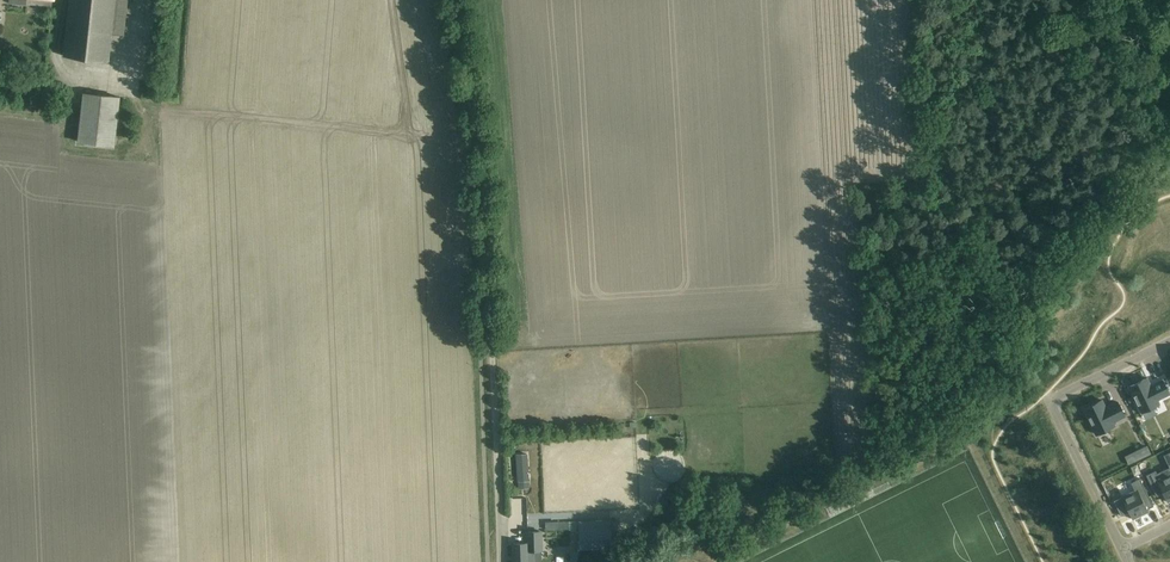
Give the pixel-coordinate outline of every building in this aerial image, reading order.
[(115,0),(71,0),(65,57),(108,62),(115,0)] [(84,93),(79,142),(116,146),(121,97),(84,93)] [(1147,378),(1129,387),(1141,412),(1159,404),(1157,400),(1169,394),(1162,380),(1154,383),(1155,385),(1151,387),(1147,378)] [(1106,398),(1088,407),(1100,432),(1118,423),(1116,419),(1128,413),(1122,400),(1114,403),(1114,404),(1110,406),(1106,398)] [(1147,446),(1140,449),(1145,458),(1151,455),(1147,446)] [(527,454),(517,455),(519,481),(528,481),(527,454)] [(1146,475),(1157,496),(1163,493),(1167,502),(1169,501),(1169,463),(1168,464),(1169,467),(1157,473),(1156,470),(1146,475)] [(1135,491),(1122,497),(1129,512),(1132,519),(1149,511),(1148,509),(1154,506),(1140,478),(1131,483),(1135,491)] [(1122,497),(1114,501),(1121,516),(1129,512),(1122,497)] [(580,520),(580,529),(581,549),(591,549),(591,547),(611,547),(610,520),(580,520)] [(533,551),(541,550),(541,531),(527,532),(528,543),(513,544),(514,561),(534,561),(533,551)]
